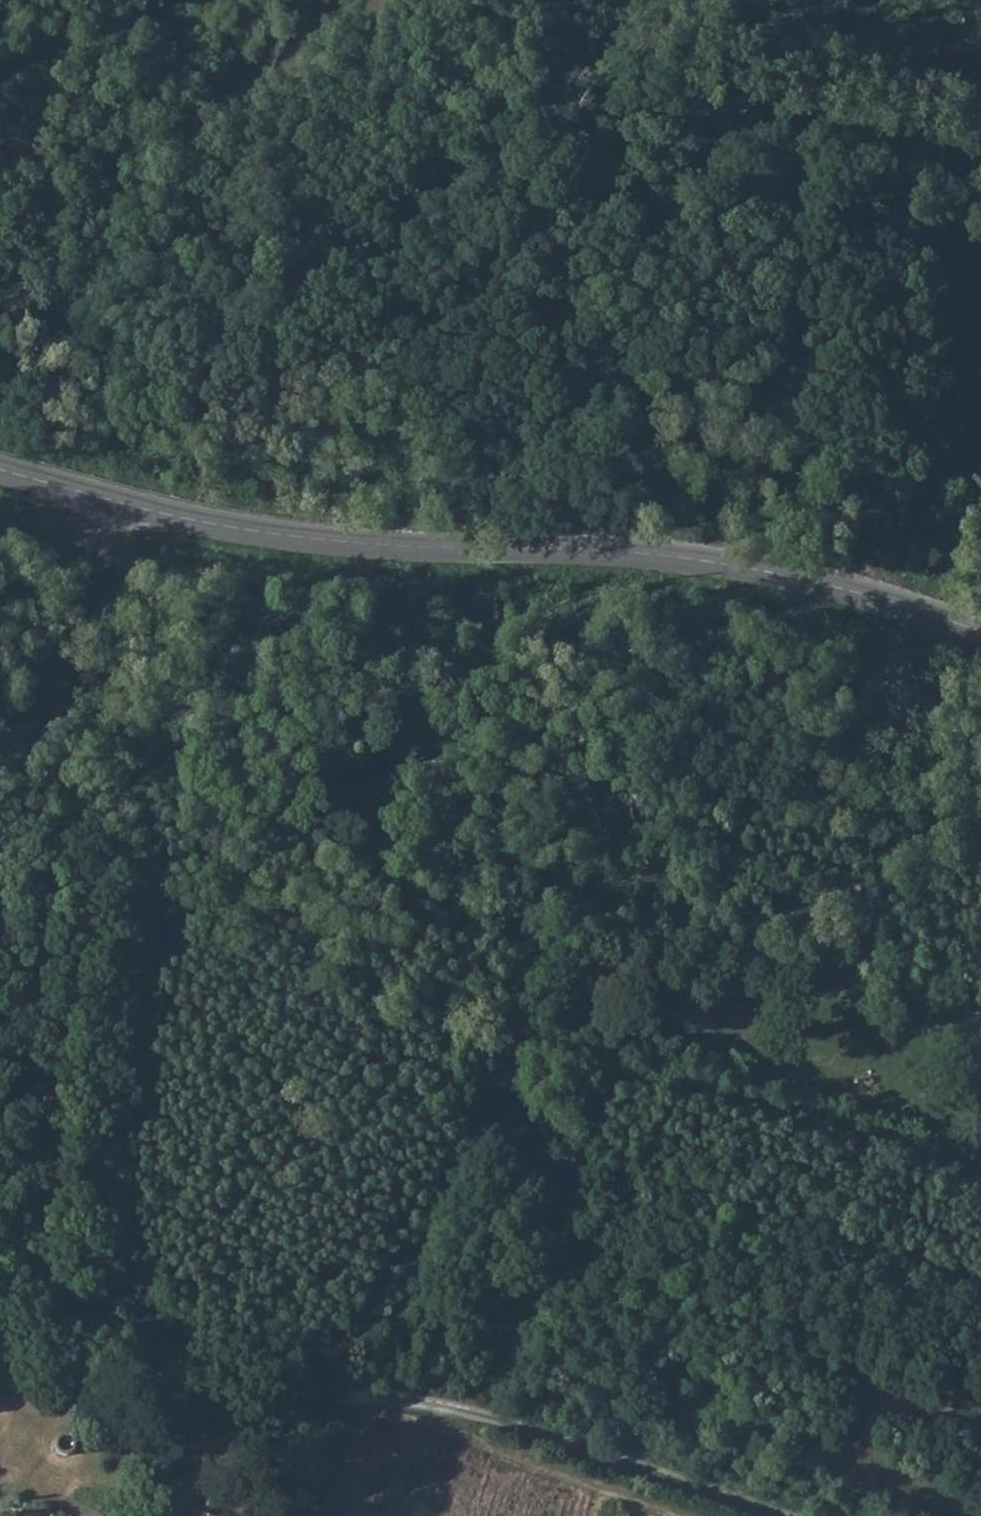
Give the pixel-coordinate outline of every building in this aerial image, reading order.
[(58,1514),(30,1503),(24,1515),(58,1515),(58,1514)]
